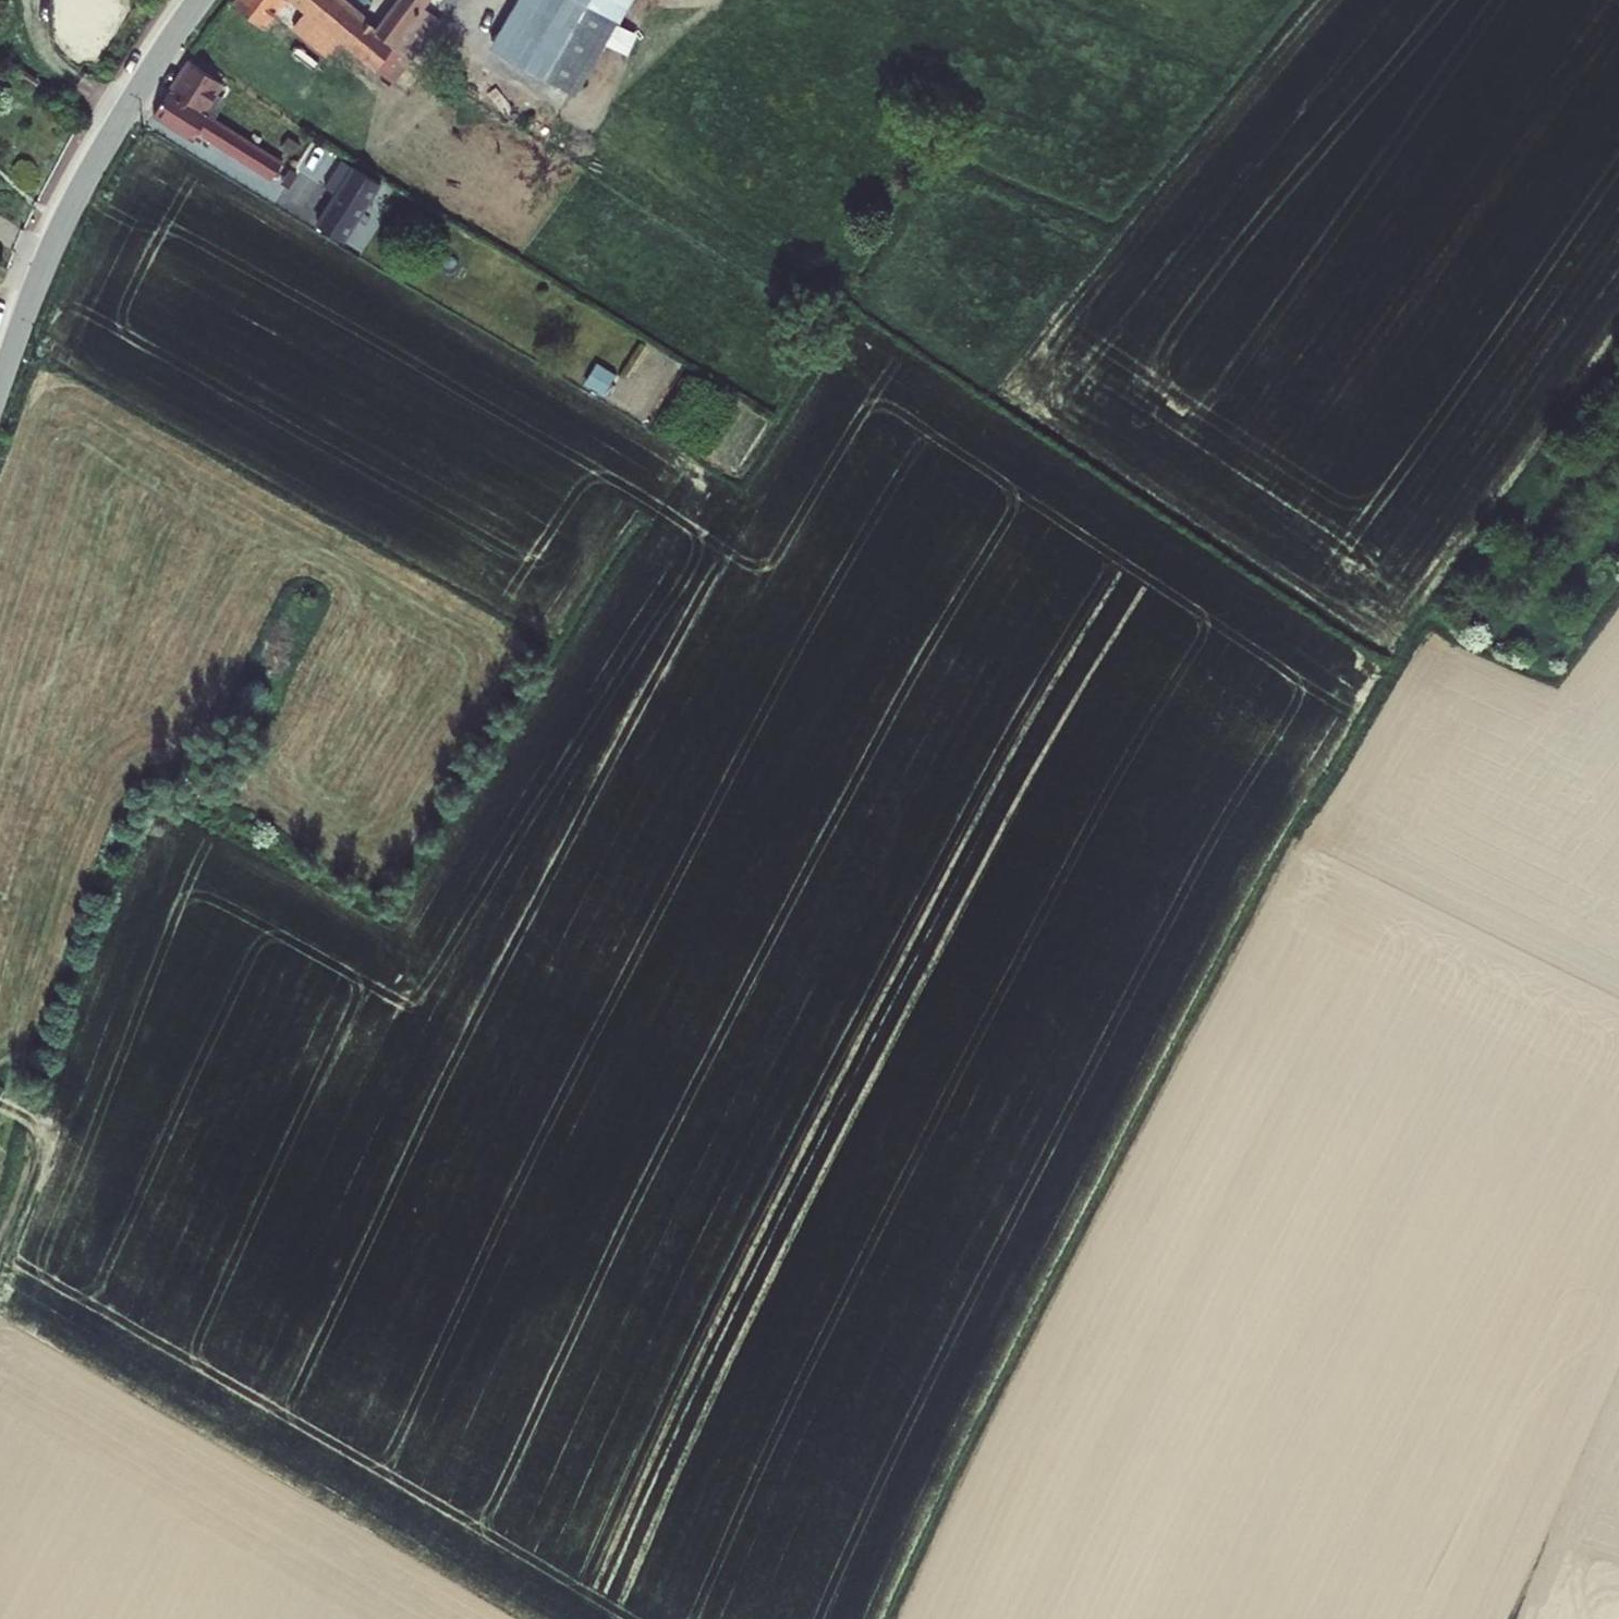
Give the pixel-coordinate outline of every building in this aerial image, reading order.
[(10,8),(8,0),(0,0),(0,10),(10,8)] [(246,5),(274,26),(295,0),(250,0),(246,5)] [(378,15),(359,0),(307,0),(315,7),(301,27),(334,52),(349,32),(384,58),(392,64),(427,17),(440,28),(450,14),(437,4),(440,0),(390,0),(378,15)] [(495,59),(547,81),(585,12),(592,0),(527,0),(495,59)] [(585,12),(547,81),(577,103),(618,31),(585,12)] [(456,18),(450,14),(440,28),(427,17),(392,64),(416,79),(456,18)] [(235,97),(224,89),(230,79),(200,60),(182,87),(213,107),(217,99),(230,108),(235,97)] [(293,174),(299,163),(213,107),(182,87),(162,119),(205,146),(213,132),(280,174),(283,169),(293,174)] [(343,197),(329,222),(355,239),(386,186),(361,169),(358,174),(343,165),(329,188),(343,197)]
